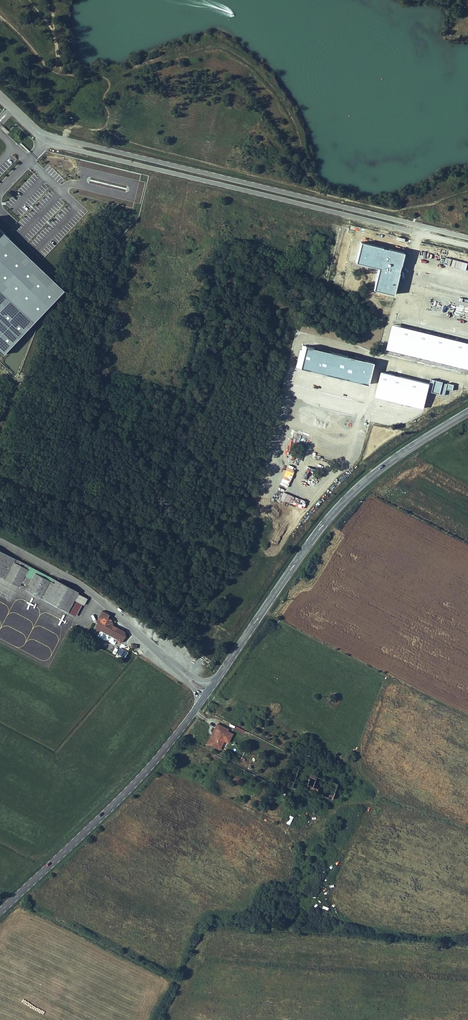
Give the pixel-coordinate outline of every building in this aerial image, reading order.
[(2,355),(64,289),(0,229),(0,353),(2,355)] [(308,358),(315,363),(319,356),(313,352),(308,358)] [(386,363),(393,366),(396,358),(389,355),(386,363)] [(333,359),(329,365),(335,370),(340,364),(333,359)] [(415,379),(421,382),(424,375),(418,372),(415,379)] [(391,384),(395,377),(388,373),(384,381),(391,384)] [(350,384),(352,377),(345,374),(343,382),(350,384)] [(323,387),(325,380),(318,379),(316,385),(323,387)] [(382,385),(379,391),(385,395),(388,389),(382,385)] [(411,394),(419,397),(422,389),(414,386),(411,394)] [(295,397),(295,388),(288,388),(287,396),(295,397)] [(362,399),(365,391),(357,389),(355,396),(362,399)] [(372,401),(378,403),(381,396),(375,393),(372,401)] [(401,408),(405,413),(410,408),(406,403),(401,408)] [(344,420),(336,408),(325,415),(332,427),(344,420)] [(350,415),(355,418),(359,412),(353,409),(350,415)] [(397,412),(392,418),(396,422),(401,416),(397,412)] [(291,432),(298,436),(301,429),(294,425),(291,432)] [(327,436),(323,443),(330,446),(334,439),(327,436)] [(339,454),(342,447),(335,444),(332,451),(339,454)] [(322,456),(326,450),(321,446),(316,452),(322,456)] [(288,465),(295,468),(298,461),(291,458),(288,465)] [(274,478),(271,486),(279,488),(281,480),(274,478)] [(272,496),(271,503),(279,505),(280,497),(272,496)] [(0,548),(0,576),(5,579),(15,559),(13,558),(14,555),(0,548)] [(15,559),(5,579),(45,600),(58,577),(17,555),(15,559)] [(308,576),(314,577),(317,568),(310,567),(308,576)] [(45,600),(76,616),(86,597),(79,593),(81,589),(58,577),(45,600)] [(103,608),(97,619),(99,620),(97,625),(99,632),(117,641),(124,641),(128,633),(127,629),(120,626),(112,621),(114,618),(110,615),(111,612),(103,608)] [(216,722),(206,742),(218,748),(222,739),(226,741),(231,732),(226,730),(227,728),(216,722)] [(282,784),(289,787),(298,768),(291,764),(282,784)] [(310,771),(304,789),(330,798),(337,782),(310,771)]
